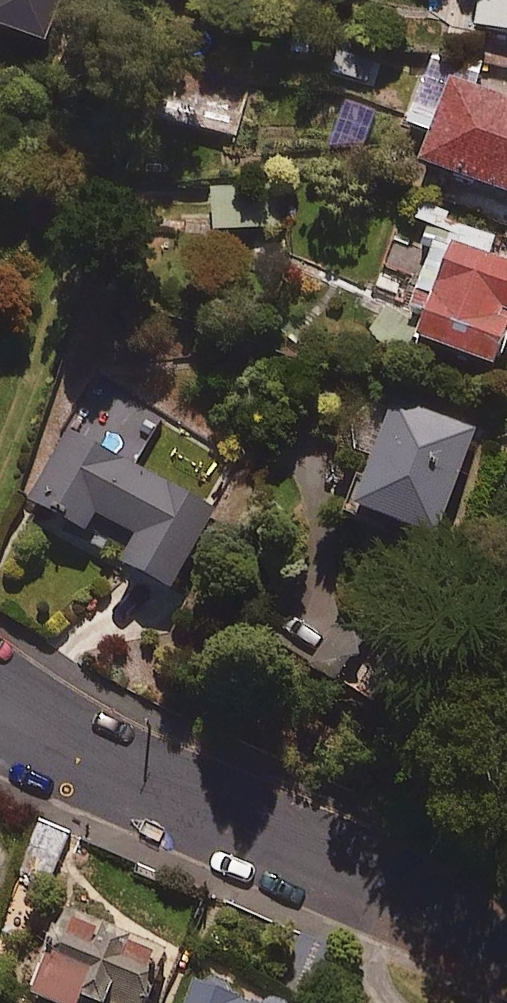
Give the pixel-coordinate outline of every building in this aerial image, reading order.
[(49,58),(69,0),(0,0),(0,42),(49,58)] [(506,42),(506,2),(497,0),(486,0),(479,37),(506,42)] [(183,70),(171,126),(237,141),(249,85),(183,70)] [(436,147),(425,179),(506,205),(506,109),(453,92),(446,115),(414,105),(404,137),(436,147)] [(210,184),(211,236),(291,234),(289,182),(210,184)] [(506,352),(506,272),(457,255),(423,355),(497,380),(506,352)] [(477,441),(400,414),(360,528),(438,555),(477,441)] [(217,516),(62,445),(28,520),(89,548),(97,529),(142,549),(127,583),(177,606),(217,516)] [(71,838),(44,827),(21,880),(47,892),(71,838)] [(68,934),(37,1002),(153,1002),(170,965),(124,944),(119,956),(68,934)]
